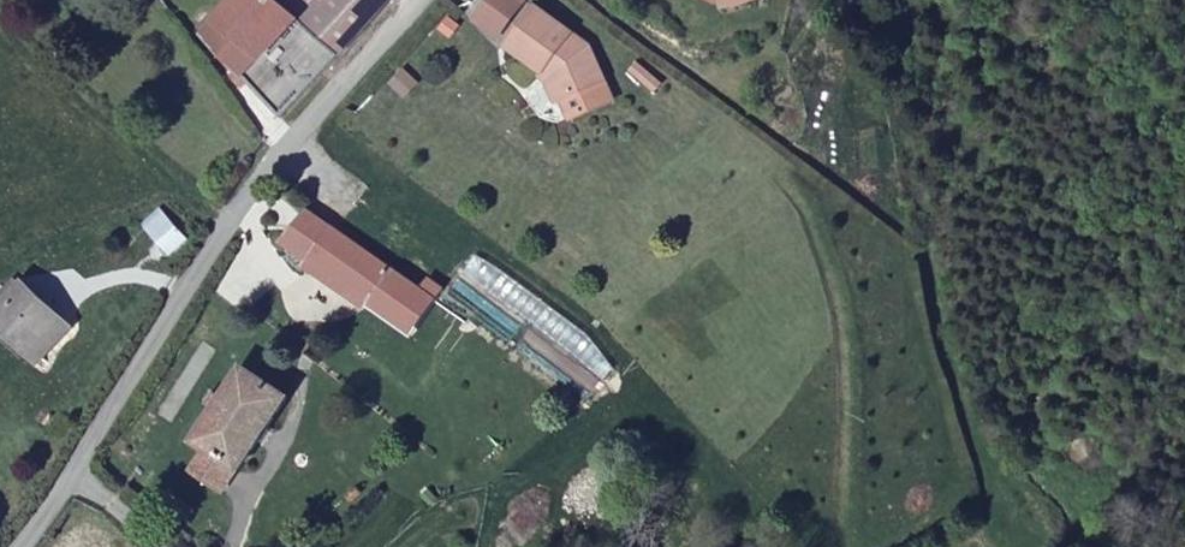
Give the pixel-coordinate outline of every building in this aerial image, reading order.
[(279,114),(386,0),(221,0),(191,32),(279,114)] [(527,0),(491,0),(476,20),(508,44),(536,7),(527,0)] [(508,44),(539,66),(552,76),(561,100),(568,119),(613,103),(591,46),(536,7),(508,44)] [(552,76),(539,66),(536,74),(545,79),(554,100),(561,100),(552,76)] [(362,311),(399,268),(318,206),(292,242),(355,290),(349,299),(362,311)] [(205,245),(187,219),(171,229),(190,256),(205,245)] [(54,288),(27,314),(66,356),(92,333),(54,288)] [(293,400),(249,368),(228,394),(217,389),(209,400),(220,409),(199,436),(214,447),(194,471),(223,489),(245,459),(248,464),(293,400)]
